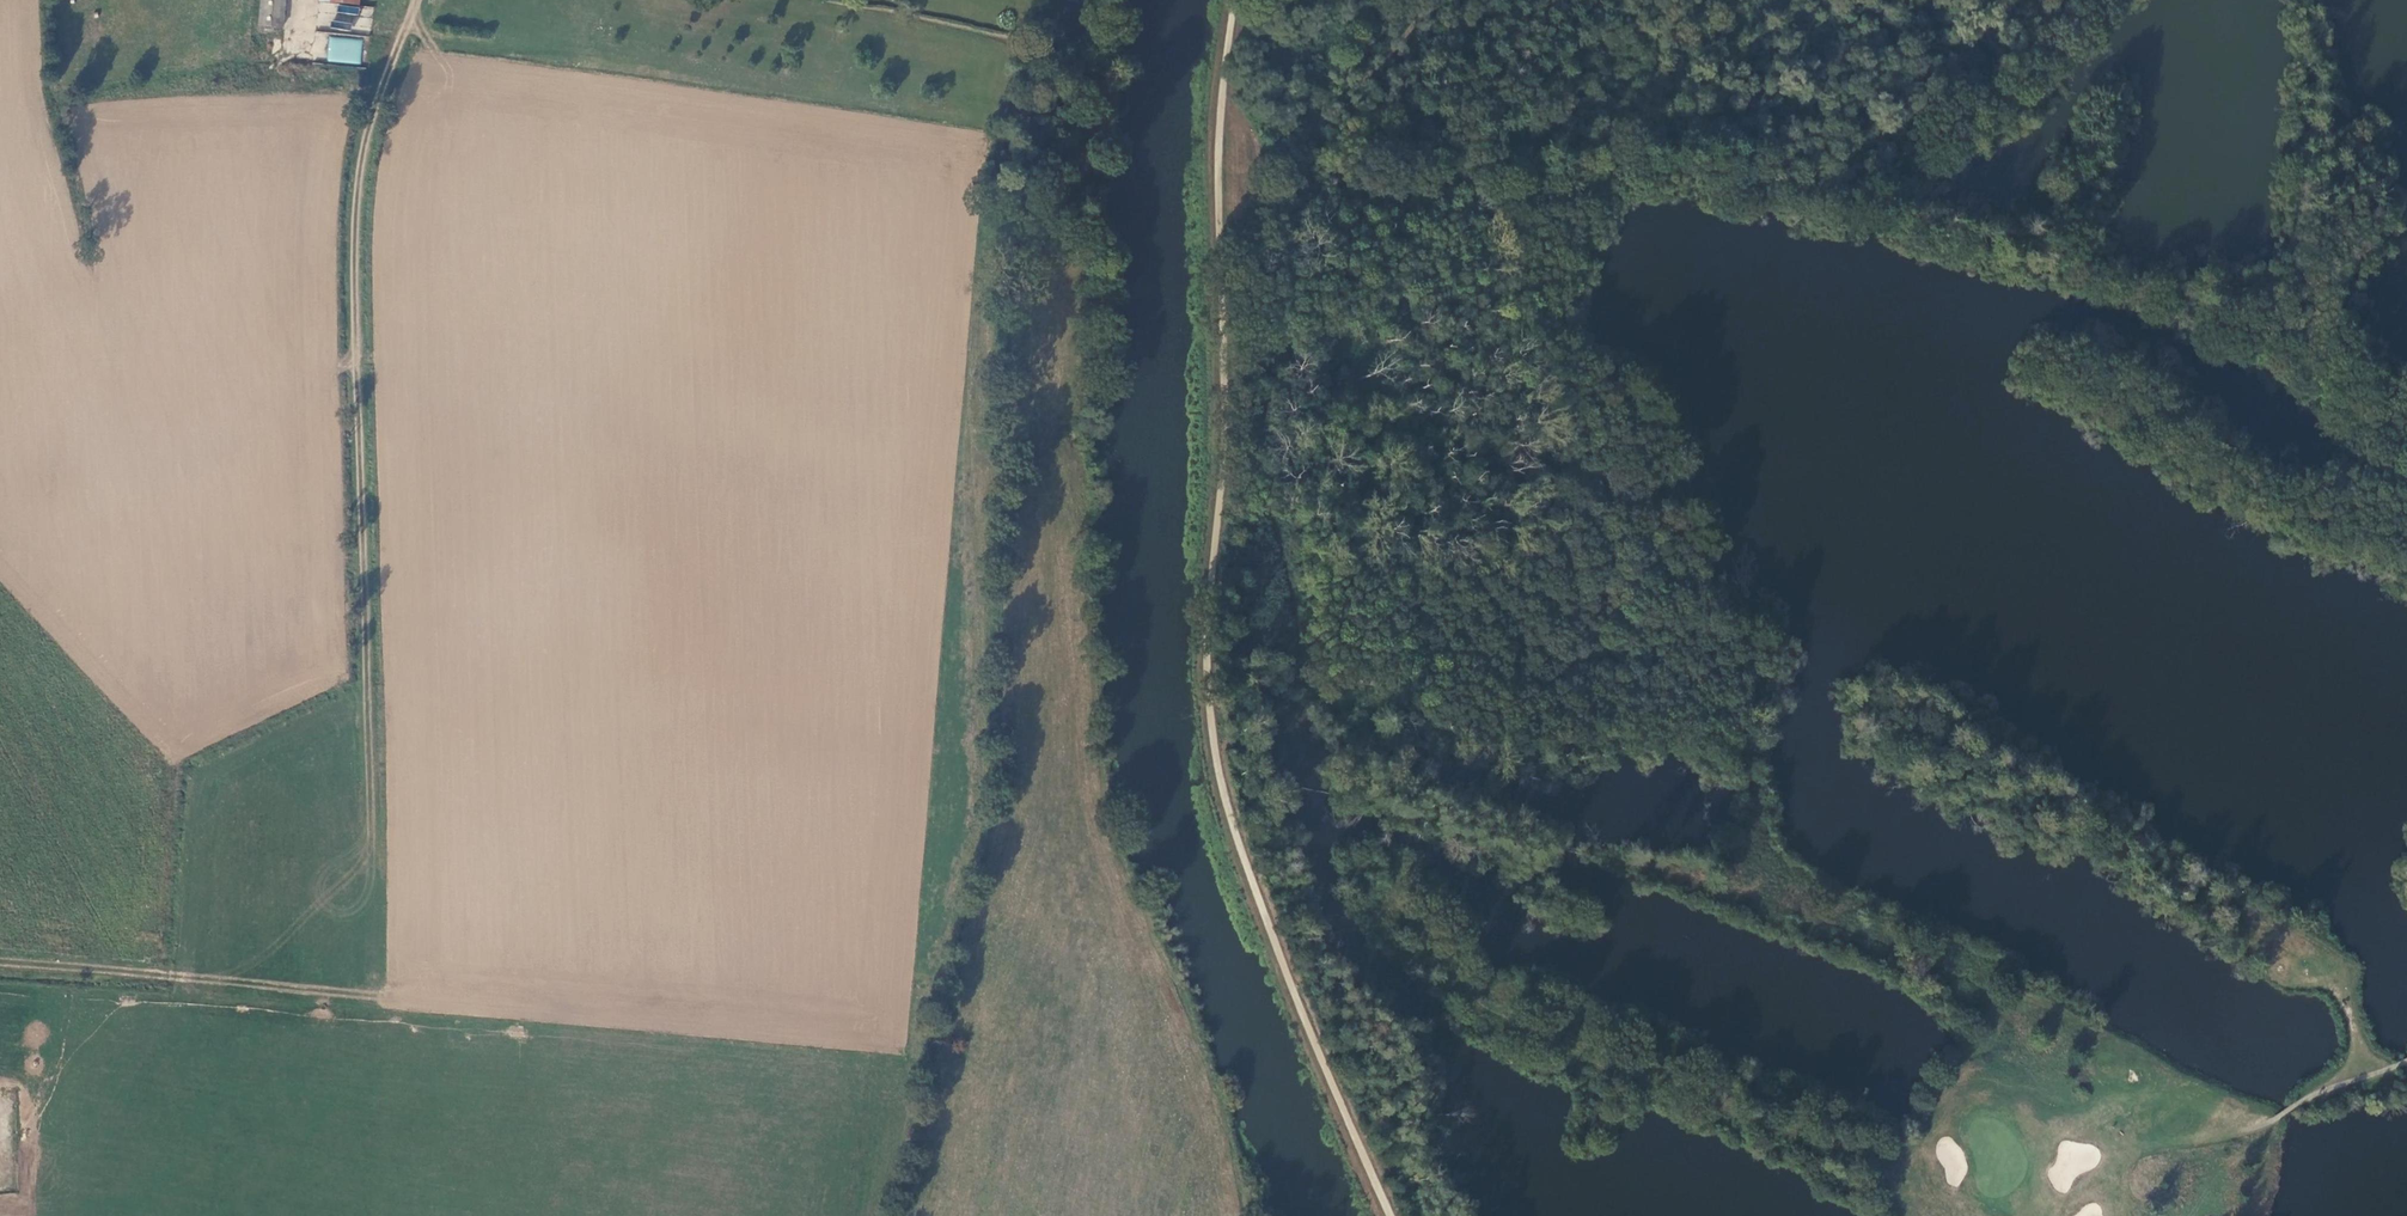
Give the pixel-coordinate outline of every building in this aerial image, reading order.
[(259,25),(283,27),(286,0),(262,0),(259,25)] [(329,37),(327,62),(360,64),(362,39),(329,37)]
